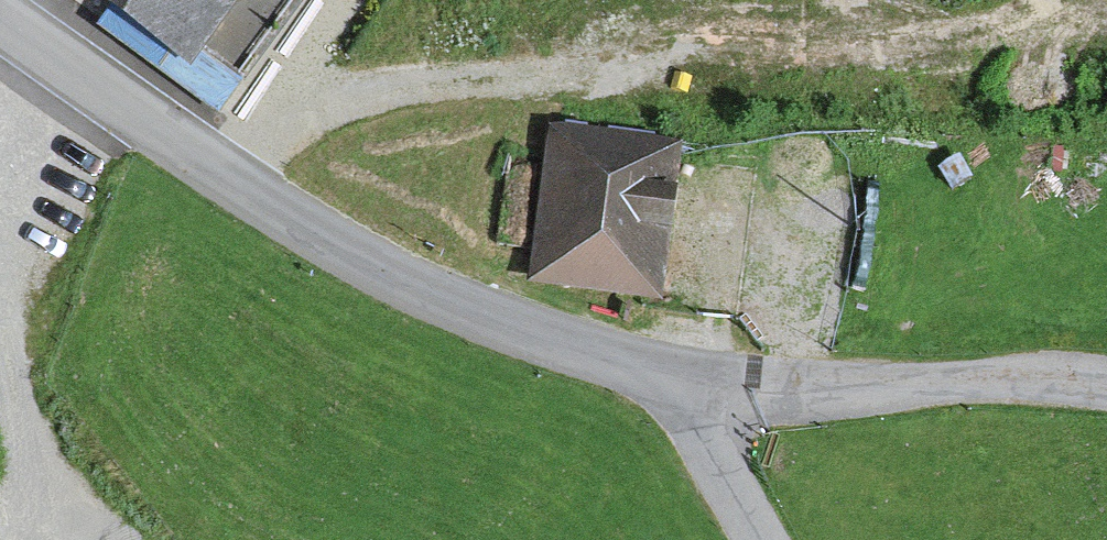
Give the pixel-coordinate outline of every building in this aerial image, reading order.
[(241,77),(297,0),(135,0),(241,77)] [(563,140),(546,271),(646,284),(663,153),(563,140)]
